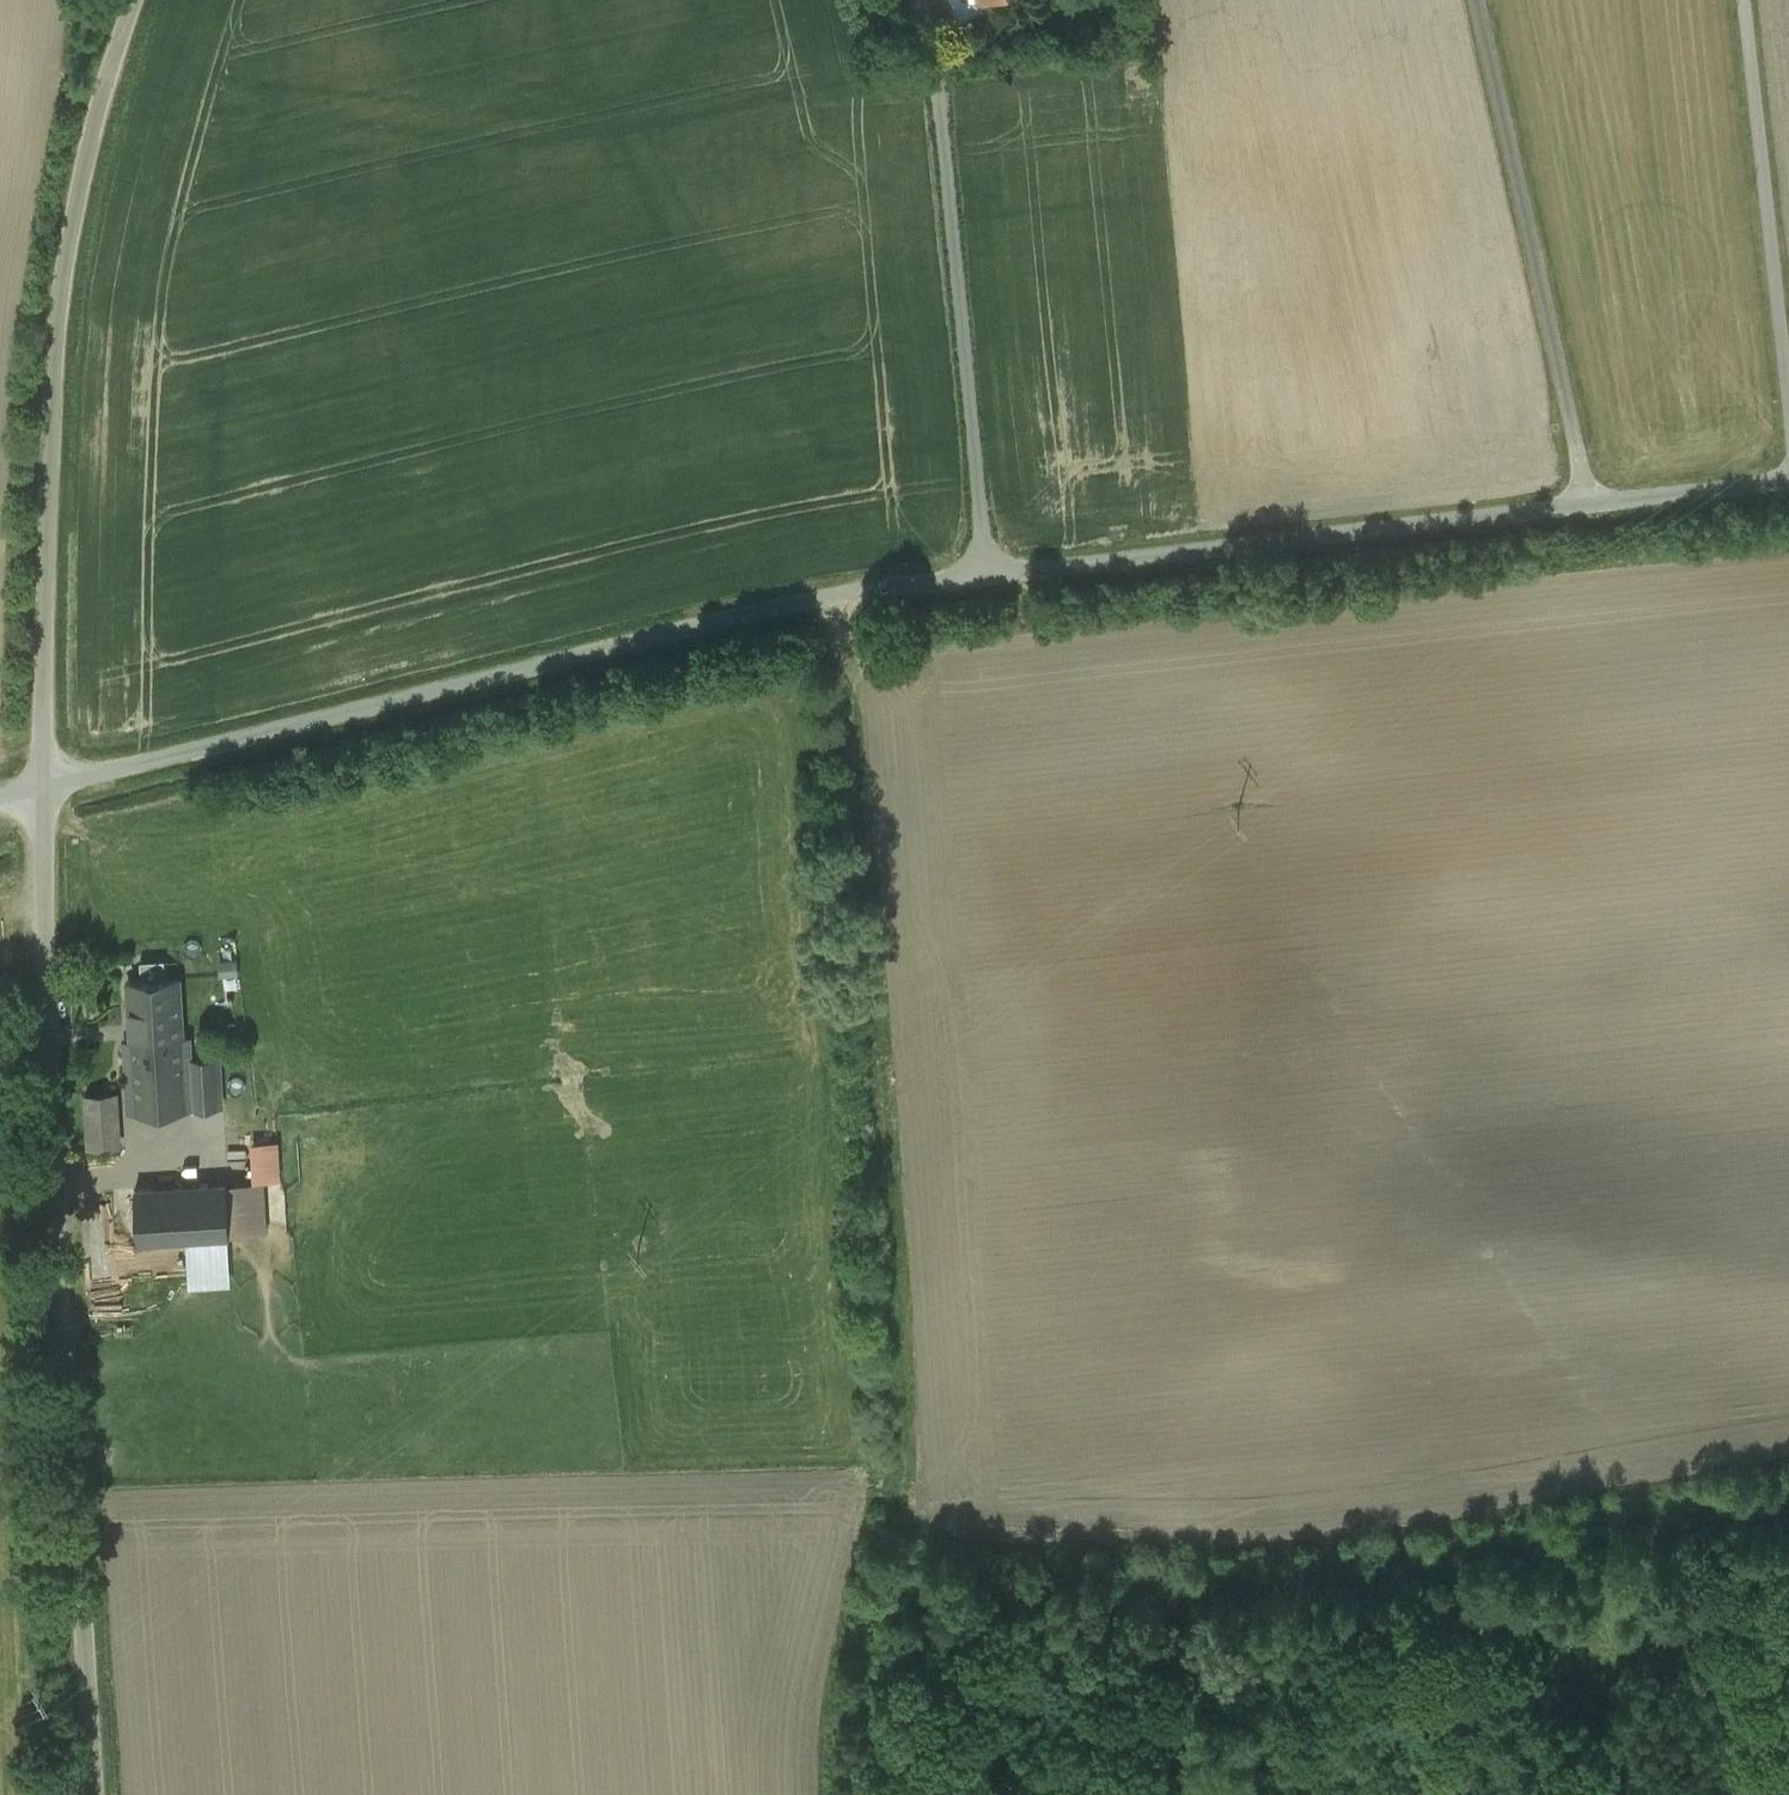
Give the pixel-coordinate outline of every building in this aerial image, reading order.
[(956,13),(977,0),(948,0),(956,13)] [(177,978),(129,981),(132,1040),(140,1039),(180,1037),(177,978)] [(180,1037),(140,1039),(132,1040),(126,1040),(129,1110),(220,1105),(217,1058),(188,1060),(187,1037),(180,1037)] [(116,1094),(84,1096),(88,1146),(119,1144),(116,1094)] [(276,1142),(253,1143),(255,1181),(261,1180),(278,1179),(276,1142)] [(255,1181),(225,1183),(228,1235),(265,1233),(261,1180),(255,1181)] [(225,1183),(134,1188),(137,1241),(228,1235),(225,1183)] [(118,1310),(116,1267),(86,1269),(88,1311),(118,1310)]
